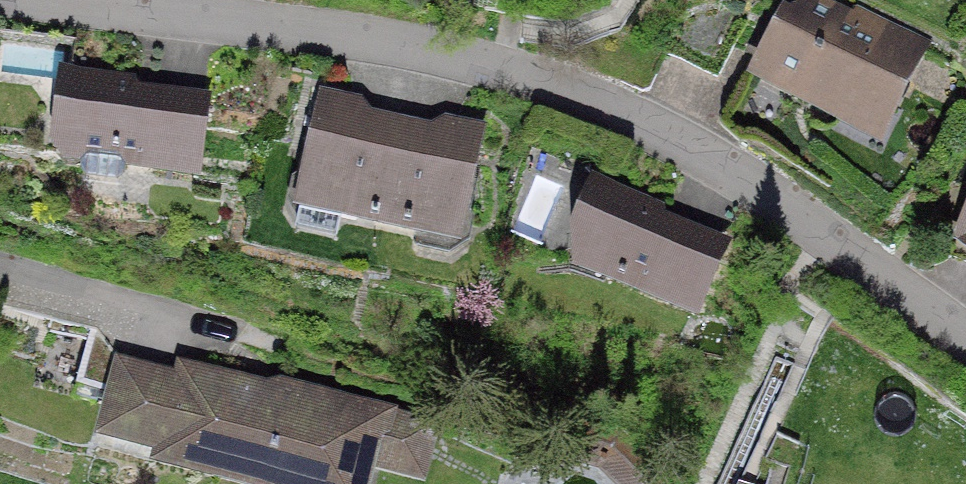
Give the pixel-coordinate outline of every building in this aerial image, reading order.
[(764,89),(898,152),(946,51),(837,0),(806,0),(764,89)] [(149,91),(76,88),(72,162),(83,180),(221,197),(230,113),(157,106),(149,91)] [(380,227),(401,116),(315,100),(294,211),(380,227)] [(401,116),(380,227),(461,242),(482,132),(401,116)] [(679,218),(606,191),(591,236),(591,282),(719,340),(750,260),(683,232),(679,218)] [(402,432),(405,424),(186,367),(182,383),(125,369),(104,450),(169,467),(165,482),(174,483),(435,483),(446,444),(402,432)] [(617,426),(594,453),(629,482),(652,455),(617,426)] [(779,464),(774,483),(851,483),(779,464)]
